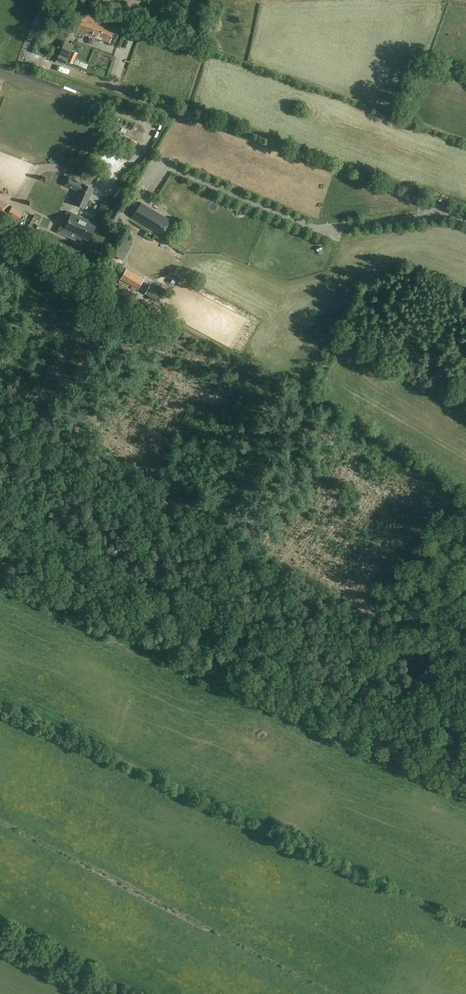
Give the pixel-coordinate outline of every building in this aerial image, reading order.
[(95,38),(95,37),(109,42),(115,26),(110,25),(113,19),(106,16),(103,22),(83,14),(77,32),(95,38)] [(78,53),(72,51),(67,61),(73,63),(78,53)] [(85,208),(94,188),(83,183),(74,203),(85,208)] [(161,235),(170,220),(142,202),(133,217),(161,235)] [(23,213),(11,207),(5,217),(17,224),(23,213)] [(76,239),(78,236),(89,241),(96,224),(72,212),(71,214),(66,212),(58,231),(76,239)] [(31,231),(38,235),(42,227),(35,224),(31,231)] [(127,268),(120,280),(138,290),(144,278),(127,268)] [(168,290),(162,287),(160,286),(157,290),(150,285),(145,294),(161,303),(168,290)] [(176,296),(173,302),(183,306),(186,300),(176,296)]
